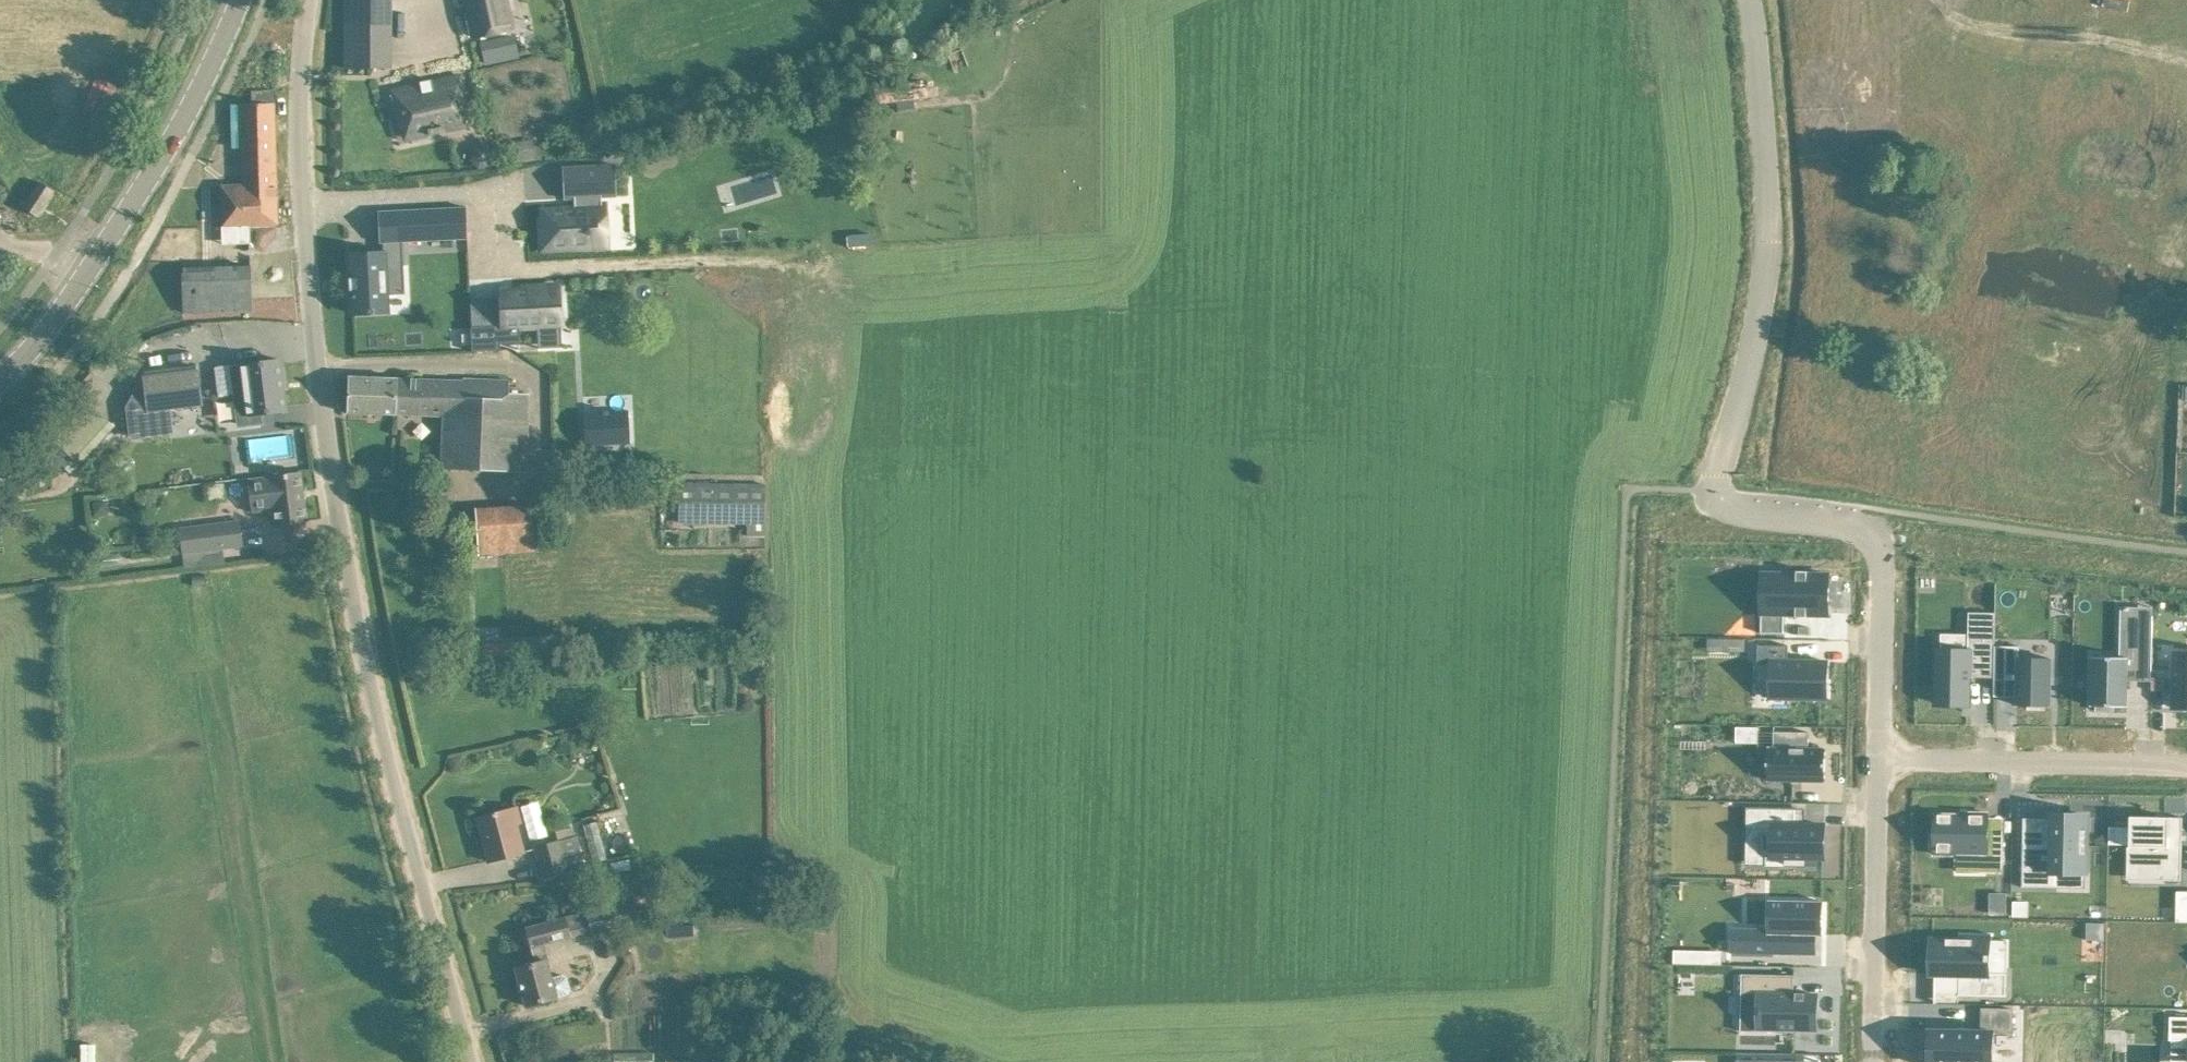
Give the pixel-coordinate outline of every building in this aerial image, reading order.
[(345,68),(389,68),(389,0),(345,0),(345,68)] [(473,37),(512,29),(506,0),(466,0),(473,37)] [(513,36),(494,41),(498,60),(518,56),(513,36)] [(420,84),(391,91),(391,94),(390,95),(391,102),(393,101),(396,118),(407,115),(412,137),(429,134),(429,135),(444,132),(444,130),(455,128),(465,126),(460,104),(467,102),(461,75),(431,82),(431,79),(429,79),(431,88),(423,89),(421,81),(419,82),(420,84)] [(252,104),(232,104),(233,147),(242,147),(243,184),(276,183),(274,103),(273,90),(251,90),(252,104)] [(575,211),(545,212),(547,248),(547,249),(585,247),(584,235),(606,234),(605,205),(602,205),(601,196),(616,196),(615,165),(562,168),(564,198),(574,198),(575,211)] [(711,180),(715,209),(781,199),(776,170),(711,180)] [(24,207),(37,216),(54,190),(40,182),(24,207)] [(243,184),(221,184),(222,226),(250,225),(278,225),(277,184),(276,184),(276,183),(243,184)] [(351,277),(348,277),(348,279),(351,279),(352,289),(349,289),(349,291),(352,290),(353,313),(367,312),(367,313),(373,313),(373,312),(381,312),(381,311),(387,311),(386,295),(387,295),(385,265),(403,264),(402,241),(467,238),(466,207),(378,211),(379,242),(382,242),(383,253),(350,254),(351,277)] [(872,232),(845,234),(846,247),(873,245),(872,232)] [(252,310),(250,266),(182,269),(184,312),(252,310)] [(472,327),(471,327),(472,351),(501,350),(500,343),(520,342),(519,326),(537,326),(558,324),(558,325),(560,325),(559,304),(558,285),(520,287),(520,288),(512,288),(512,295),(501,295),(501,296),(503,325),(472,327)] [(259,414),(286,410),(284,391),(283,379),(282,379),(280,359),(241,364),(244,390),(236,391),(240,424),(248,423),(257,422),(260,422),(260,420),(259,414)] [(148,411),(126,414),(128,434),(131,433),(132,437),(173,431),(170,408),(202,404),(197,369),(143,376),(148,411)] [(396,414),(396,413),(397,378),(348,376),(347,412),(396,414)] [(397,378),(396,413),(443,415),(441,467),(525,470),(528,393),(507,393),(508,379),(463,378),(463,380),(397,378)] [(72,477),(116,429),(79,395),(35,444),(72,477)] [(584,443),(584,446),(587,446),(587,445),(628,443),(630,443),(630,441),(629,441),(627,412),(628,412),(628,410),(626,410),(626,411),(609,411),(609,410),(602,410),(602,412),(585,413),(585,412),(582,412),(583,414),(584,414),(585,443),(584,443)] [(264,479),(247,481),(251,513),(269,511),(271,527),(307,522),(304,499),(300,469),(264,474),(264,479)] [(679,523),(766,524),(766,482),(679,480),(679,523)] [(552,548),(549,507),(476,510),(479,554),(552,548)] [(243,546),(240,522),(180,530),(183,554),(243,546)] [(1762,614),(1761,633),(1785,633),(1785,614),(1797,614),(1797,616),(1807,616),(1807,614),(1829,615),(1830,574),(1808,573),(1808,571),(1798,571),(1798,577),(1774,577),(1773,614),(1762,614)] [(1938,651),(1936,703),(1963,703),(1963,700),(1969,700),(1969,686),(1970,676),(1995,677),(1996,645),(1996,613),(1969,612),(1968,651),(1938,651)] [(2093,656),(2092,706),(2096,706),(2096,710),(2114,711),(2114,706),(2127,707),(2128,670),(2152,671),(2153,615),(2135,615),(2134,629),(2124,629),(2124,649),(2127,650),(2127,657),(2093,656)] [(1729,638),(1729,651),(1747,652),(1747,638),(1729,638)] [(1759,644),(1758,662),(1771,662),(1771,697),(1827,698),(1828,661),(1789,660),(1789,645),(1759,644)] [(1995,677),(1995,681),(2018,682),(2017,705),(2029,705),(2029,709),(2045,709),(2045,705),(2051,705),(2052,658),(2020,657),(2020,646),(1996,645),(1995,677)] [(2173,707),(2184,707),(2184,708),(2186,708),(2186,651),(2174,651),(2174,691),(2173,707)] [(2152,677),(2152,690),(2165,691),(2166,677),(2152,677)] [(1710,704),(1710,716),(1722,717),(1722,705),(1710,704)] [(1769,747),(1768,780),(1793,780),(1793,783),(1794,783),(1794,780),(1825,781),(1826,748),(1810,748),(1810,732),(1774,731),(1774,747),(1769,747)] [(1747,806),(1747,808),(1749,808),(1749,827),(1765,827),(1764,856),(1787,856),(1787,864),(1805,865),(1805,857),(1824,857),(1824,824),(1807,824),(1797,824),(1797,807),(1747,806)] [(516,807),(498,812),(477,817),(488,861),(523,851),(518,830),(516,825),(520,824),(516,807)] [(1931,834),(1931,848),(1935,848),(1935,853),(1958,854),(1986,854),(1986,871),(2002,872),(2003,839),(1988,839),(1989,819),(1989,813),(1968,813),(1968,815),(1936,814),(1935,834),(1931,834)] [(2023,843),(2022,887),(2024,887),(2024,885),(2057,885),(2058,871),(2087,872),(2088,815),(2064,814),(2063,823),(2057,823),(2058,822),(2053,822),(2052,838),(2047,838),(2047,843),(2023,843)] [(2131,816),(2131,847),(2131,858),(2161,858),(2160,875),(2166,875),(2180,875),(2180,880),(2182,880),(2183,817),(2131,816)] [(2110,826),(2109,844),(2125,844),(2125,826),(2110,826)] [(586,865),(577,836),(539,848),(547,877),(586,865)] [(628,861),(610,863),(612,874),(629,871),(628,861)] [(2177,891),(2177,921),(2186,921),(2186,891),(2177,891)] [(2006,913),(2006,900),(1991,899),(1991,912),(2006,913)] [(1731,951),(1731,953),(1794,954),(1794,934),(1817,934),(1822,935),(1823,901),(1770,900),(1769,928),(1753,928),(1752,952),(1731,951)] [(2028,902),(2015,902),(2015,915),(2028,915),(2028,902)] [(590,932),(585,911),(525,928),(535,962),(516,968),(526,1005),(547,999),(558,996),(558,994),(570,991),(572,987),(568,974),(564,972),(552,975),(549,962),(551,961),(546,944),(590,932)] [(2105,923),(2088,922),(2088,940),(2105,940),(2105,923)] [(1931,939),(1931,964),(1932,964),(1932,973),(1935,973),(1959,974),(1959,995),(2007,996),(2007,972),(1990,972),(1990,960),(1991,960),(1991,954),(1990,954),(1990,940),(1985,940),(1985,934),(1961,934),(1961,939),(1931,939)] [(1711,950),(1684,950),(1684,963),(1711,964),(1711,950)] [(1742,973),(1742,994),(1760,995),(1760,1028),(1778,1028),(1778,1031),(1795,1032),(1795,1029),(1816,1029),(1817,994),(1794,994),(1795,974),(1742,973)] [(1929,1061),(1994,1061),(1995,1032),(2013,1032),(2014,1008),(1983,1008),(1982,1030),(1930,1029),(1929,1061)] [(2170,1040),(2173,1040),(2186,1040),(2186,1016),(2171,1016),(2170,1040)] [(1736,1051),(1758,1051),(1758,1040),(1737,1040),(1737,1039),(1736,1039),(1736,1051)]
